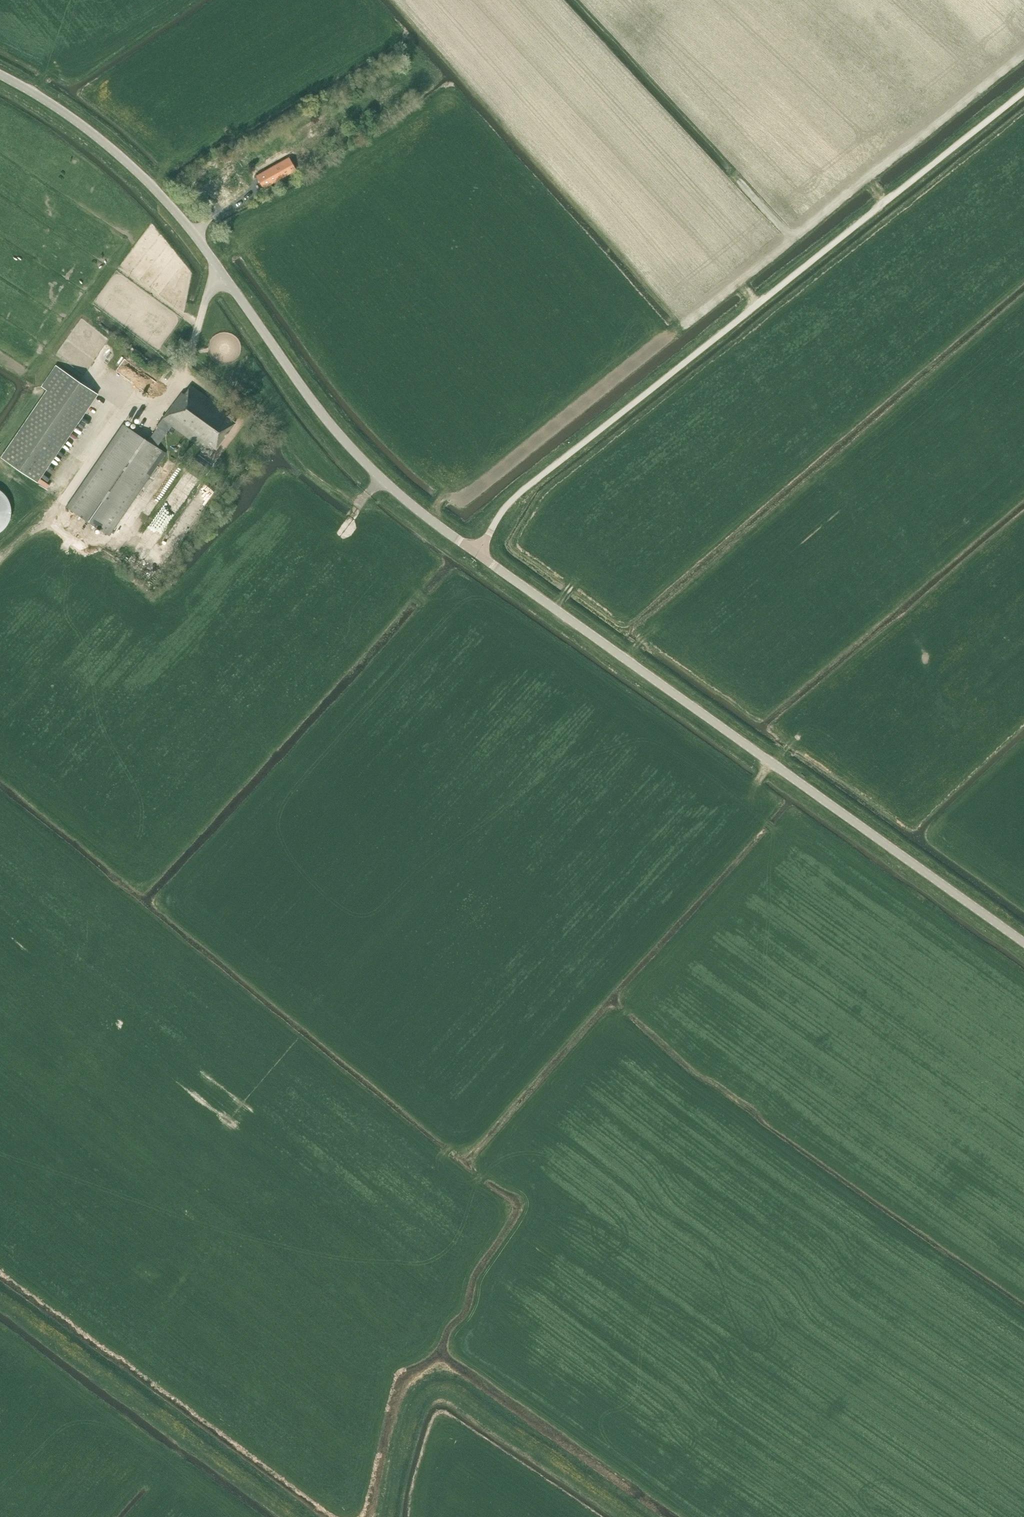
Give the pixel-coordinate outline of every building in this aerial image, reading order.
[(251,146),(243,135),(232,143),(237,151),(239,154),(246,148),(247,149),(248,148),(251,146)] [(288,157),(255,177),(263,191),(297,171),(288,157)] [(152,387),(157,379),(134,362),(129,370),(152,387)] [(97,393),(56,365),(42,387),(47,390),(1,457),(36,481),(97,393)] [(226,413),(221,409),(222,408),(190,385),(184,393),(182,392),(156,426),(157,427),(148,441),(123,424),(66,507),(109,535),(166,452),(157,447),(166,433),(171,426),(203,449),(207,443),(216,449),(235,422),(225,415),(226,413)] [(2,535),(3,534),(5,532),(7,530),(10,527),(11,525),(11,524),(12,522),(13,520),(13,517),(14,508),(13,506),(12,503),(11,500),(8,496),(7,495),(5,493),(4,491),(0,489),(0,536),(2,535)]
